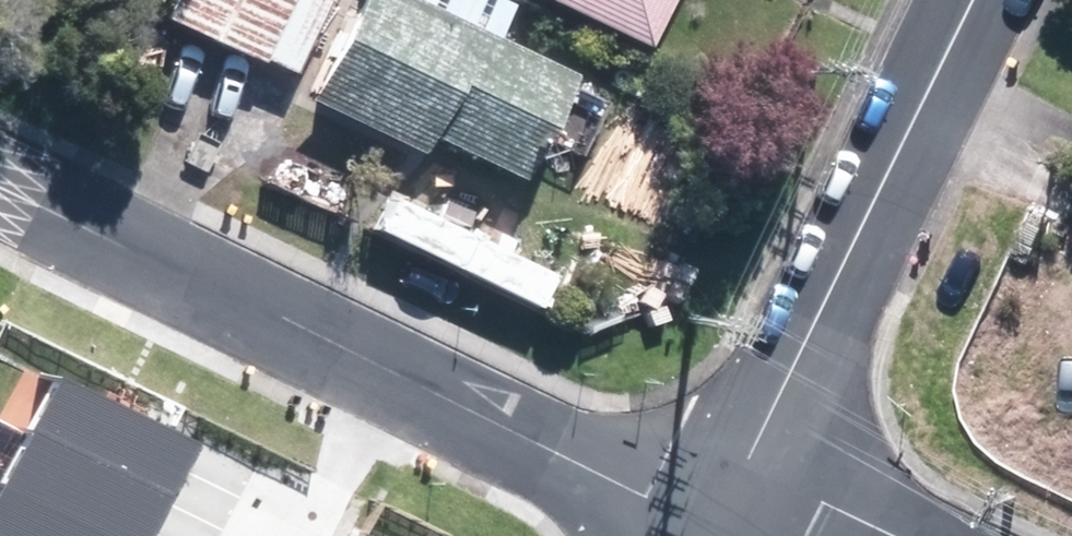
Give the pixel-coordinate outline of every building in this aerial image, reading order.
[(278,77),(315,0),(314,0),(157,0),(150,17),(278,77)] [(500,181),(550,79),(389,0),(342,0),(292,103),(402,157),(411,138),(500,181)] [(621,59),(650,0),(520,0),(516,9),(621,59)] [(202,449),(60,378),(33,430),(174,502),(202,449)] [(33,430),(4,482),(112,535),(156,535),(174,502),(33,430)] [(4,482),(0,490),(0,535),(112,535),(4,482)]
